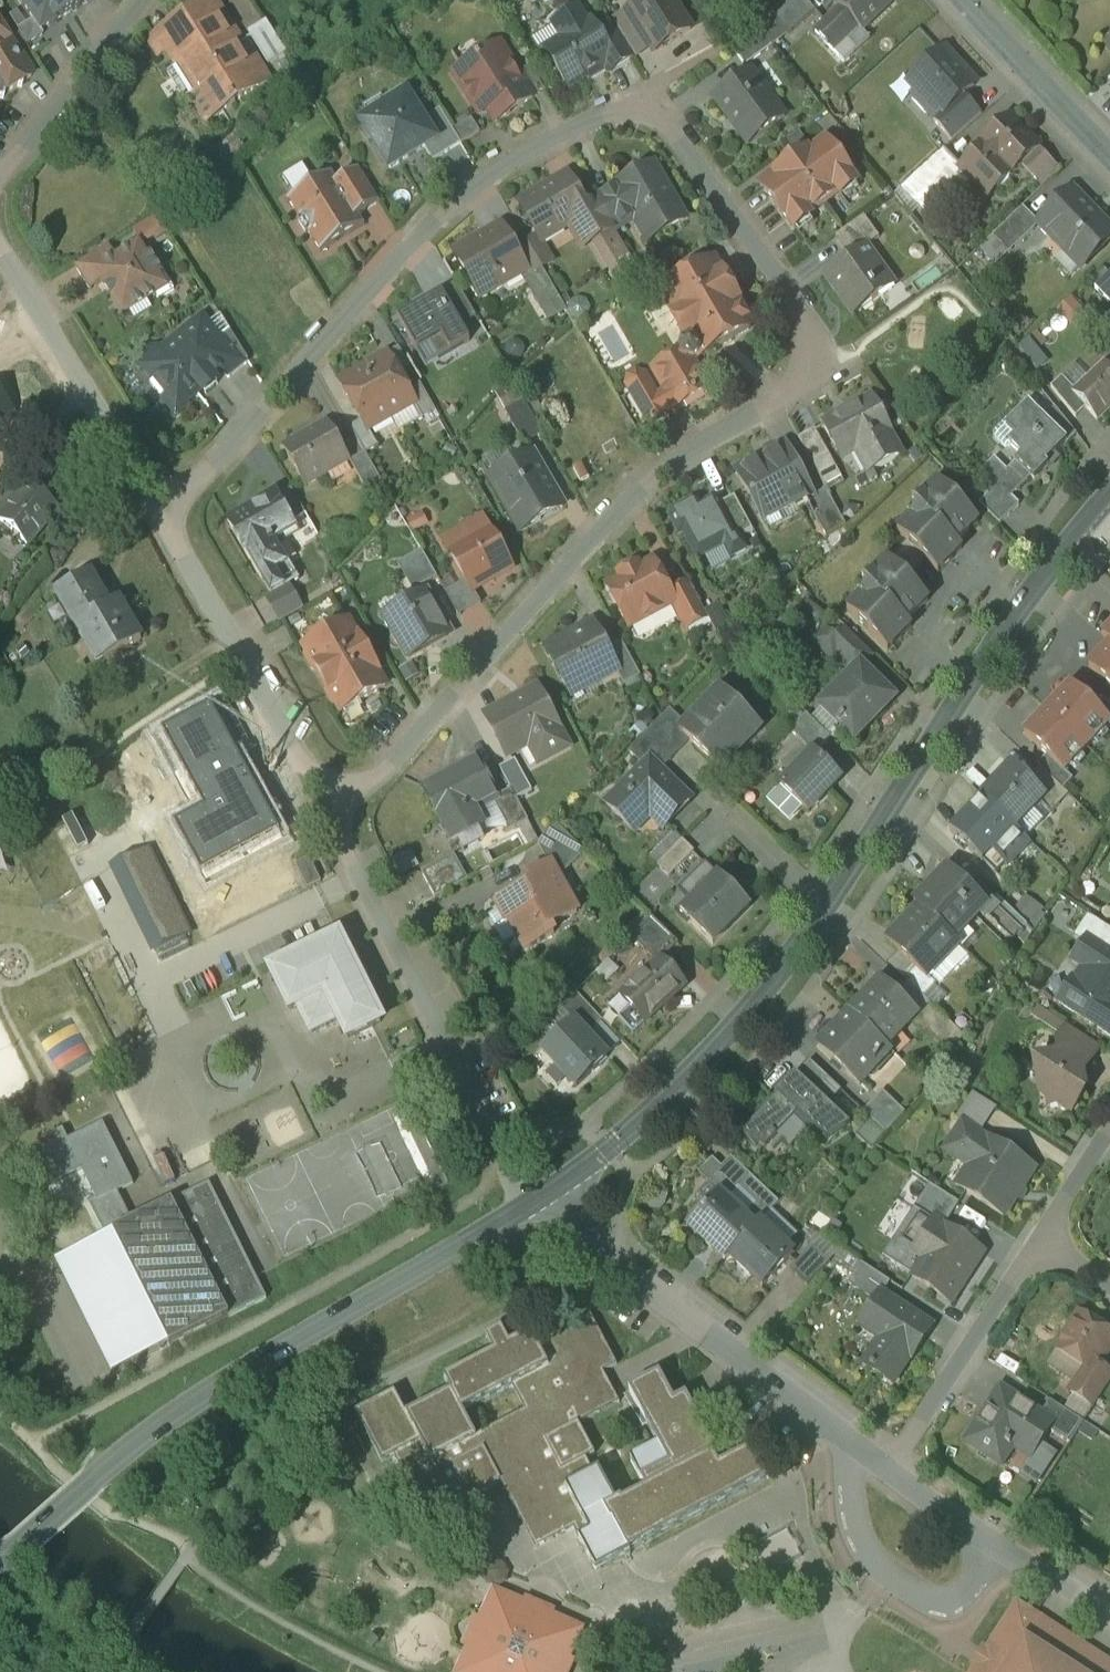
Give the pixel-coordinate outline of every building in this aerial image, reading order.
[(37,26),(79,0),(21,0),(37,26)] [(645,3),(630,13),(652,48),(656,54),(692,31),(672,0),(643,0),(645,3)] [(775,18),(790,35),(816,12),(806,0),(796,0),(775,18)] [(837,5),(841,10),(816,33),(834,52),(859,28),(864,33),(898,0),(841,0),(837,5)] [(247,65),(231,40),(225,31),(227,29),(211,3),(150,41),(159,54),(171,47),(183,66),(193,60),(208,85),(191,96),(206,121),(232,105),(232,106),(236,104),(236,103),(270,81),(256,59),(247,65)] [(603,39),(593,23),(588,26),(578,10),(554,25),(564,41),(546,53),(569,90),(604,68),(608,76),(635,59),(617,31),(603,39)] [(631,14),(614,25),(617,31),(635,59),(652,48),(631,14)] [(293,57),(274,27),(253,41),(272,70),(293,57)] [(3,101),(4,96),(18,88),(22,89),(23,85),(31,80),(0,29),(0,100),(3,101)] [(763,32),(735,52),(746,68),(774,47),(763,32)] [(946,46),(902,86),(939,126),(983,87),(946,46)] [(497,48),(458,72),(468,88),(465,90),(473,103),(476,101),(484,114),(490,110),(498,122),(533,100),(533,99),(531,100),(516,77),(497,48)] [(531,68),(516,77),(531,100),(533,99),(545,91),(531,68)] [(786,118),(752,72),(715,99),(749,146),(786,118)] [(435,131),(415,95),(361,125),(390,175),(434,150),(440,161),(461,150),(446,124),(435,131)] [(1011,119),(981,147),(982,148),(960,169),(989,198),(1010,177),(1011,178),(1022,165),(1040,149),(1011,119)] [(472,120),(454,132),(462,145),(481,133),(472,120)] [(828,141),(809,154),(808,152),(798,159),(797,158),(787,166),(787,167),(778,174),(775,170),(759,182),(764,189),(765,188),(774,201),(773,202),(781,213),(782,213),(791,225),(790,226),(792,227),(793,227),(796,231),(797,229),(796,227),(809,218),(810,220),(812,219),(809,215),(839,193),(842,197),(844,196),(842,194),(855,184),(857,187),(858,185),(855,181),(856,181),(828,141)] [(1061,171),(1040,149),(1022,165),(1044,188),(1061,171)] [(945,150),(902,189),(915,203),(949,171),(957,163),(945,150)] [(381,203),(359,169),(356,171),(352,165),(342,172),(346,178),(335,184),(356,218),(381,203)] [(685,221),(654,167),(618,188),(619,189),(614,192),(631,221),(636,219),(649,242),(685,221)] [(949,171),(915,203),(931,219),(942,208),(954,206),(955,205),(957,193),(964,187),(949,171)] [(333,173),(288,201),(289,203),(293,200),(304,218),(298,221),(307,235),(312,232),(323,249),(320,252),(321,253),(366,225),(364,224),(361,226),(356,218),(335,184),(330,177),(334,175),(333,173)] [(568,177),(521,205),(542,242),(582,218),(590,213),(585,204),(568,177)] [(598,202),(615,231),(631,221),(614,192),(598,202)] [(1072,192),(1039,224),(1082,268),(1109,241),(1109,229),(1100,218),(1099,220),(1072,192)] [(615,231),(598,202),(596,198),(585,204),(590,213),(582,218),(595,242),(593,243),(593,244),(596,242),(610,266),(629,255),(615,231)] [(1019,212),(994,237),(1010,254),(1035,229),(1019,212)] [(865,218),(836,238),(852,259),(867,249),(881,239),(865,218)] [(503,228),(455,256),(480,298),(528,270),(503,228)] [(149,256),(141,243),(116,258),(94,272),(102,285),(123,319),(158,298),(160,301),(175,291),(152,254),(149,256)] [(109,247),(76,268),(91,292),(102,285),(94,272),(116,258),(109,247)] [(852,259),(828,277),(855,314),(881,296),(875,288),(888,278),(867,249),(852,259)] [(707,251),(681,266),(689,278),(714,263),(707,251)] [(723,276),(715,263),(714,263),(689,278),(663,293),(665,296),(663,298),(673,315),(676,314),(677,317),(675,318),(689,343),(683,346),(682,354),(683,355),(681,357),(656,371),(668,392),(678,409),(709,392),(692,363),(738,336),(741,337),(750,332),(751,329),(753,327),(739,303),(723,275),(723,276)] [(542,269),(524,280),(542,310),(560,300),(542,269)] [(1095,293),(1109,308),(1109,279),(1095,293)] [(457,286),(442,295),(462,329),(478,320),(457,286)] [(673,315),(663,298),(665,296),(663,293),(658,291),(656,297),(648,301),(681,357),(683,355),(682,354),(683,346),(689,343),(675,318),(677,317),(676,314),(673,315)] [(462,329),(442,295),(398,320),(417,353),(442,338),(451,354),(470,343),(462,329)] [(203,321),(165,352),(149,350),(147,372),(155,383),(152,386),(163,400),(170,394),(177,403),(186,404),(224,374),(229,380),(248,365),(246,363),(249,361),(231,333),(220,342),(211,331),(203,321)] [(224,321),(211,331),(220,342),(231,333),(224,321)] [(417,405),(388,356),(364,370),(393,419),(417,405)] [(1089,380),(1088,379),(1075,391),(1073,393),(1087,409),(1098,421),(1098,420),(1109,409),(1109,368),(1106,364),(1089,380)] [(393,419),(364,370),(340,384),(362,422),(368,432),(370,432),(393,419)] [(1075,391),(1063,378),(1052,388),(1076,418),(1087,409),(1073,393),(1075,391)] [(668,392),(657,398),(652,389),(636,398),(630,386),(628,387),(651,425),(667,416),(667,415),(678,409),(668,392)] [(873,399),(824,426),(843,459),(857,451),(870,474),(902,456),(889,434),(891,433),(873,399)] [(9,416),(7,414),(10,410),(0,402),(0,427),(9,416)] [(528,403),(509,414),(528,449),(547,438),(528,403)] [(1045,422),(1029,406),(1011,424),(1020,434),(1009,445),(1022,457),(997,483),(1012,498),(1032,478),(1035,481),(1049,467),(1046,465),(1068,443),(1045,422)] [(1045,422),(1068,443),(1076,435),(1056,411),(1045,422)] [(368,432),(362,422),(351,428),(366,454),(367,455),(379,448),(370,432),(368,432)] [(327,423),(283,448),(307,489),(351,463),(327,423)] [(830,456),(816,430),(800,439),(813,464),(830,456)] [(787,446),(738,473),(765,524),(808,501),(814,497),(815,497),(787,446)] [(366,454),(351,463),(367,492),(382,483),(367,455),(366,454)] [(533,455),(491,480),(522,533),(564,509),(533,455)] [(830,456),(813,464),(826,487),(827,487),(823,480),(838,472),(830,456)] [(997,483),(984,471),(974,481),(989,496),(980,505),(1001,525),(1020,506),(1012,498),(997,483)] [(979,523),(938,483),(915,507),(920,512),(898,534),(907,543),(926,562),(939,574),(962,549),(958,545),(979,523)] [(8,510),(3,505),(0,508),(0,529),(26,551),(59,512),(28,486),(8,510)] [(306,516),(292,491),(279,498),(294,523),(306,516)] [(276,493),(228,521),(263,582),(273,576),(282,592),(301,581),(291,564),(288,566),(275,544),(298,531),(294,523),(279,498),(276,493)] [(830,497),(817,503),(814,497),(808,501),(811,507),(810,507),(829,540),(848,530),(830,497)] [(697,500),(670,513),(681,535),(684,533),(697,559),(737,540),(716,498),(700,505),(697,500)] [(512,570),(483,520),(464,531),(471,542),(451,554),(468,583),(474,593),(474,592),(512,570)] [(907,543),(889,561),(908,580),(926,562),(907,543)] [(423,552),(398,566),(417,598),(425,593),(422,588),(438,579),(423,552)] [(889,561),(888,561),(865,585),(870,590),(848,612),(889,651),(912,628),(907,624),(929,601),(908,580),(889,561)] [(638,568),(621,578),(623,580),(608,588),(630,629),(675,605),(676,604),(671,594),(654,563),(640,571),(638,568)] [(111,609),(92,577),(57,596),(80,636),(86,633),(104,663),(120,654),(121,654),(142,642),(120,604),(111,609)] [(468,583),(447,594),(461,618),(482,605),(474,592),(474,593),(468,583)] [(689,588),(688,585),(671,594),(676,604),(675,605),(689,630),(709,619),(691,587),(689,588)] [(417,598),(401,607),(404,612),(388,621),(410,660),(452,636),(426,592),(425,593),(417,598)] [(846,629),(837,620),(827,629),(837,639),(846,629)] [(349,623),(305,649),(309,655),(308,659),(314,670),(318,671),(330,692),(329,696),(335,707),(340,708),(343,714),(387,689),(377,673),(379,672),(360,638),(358,639),(349,623)] [(595,625),(547,651),(571,696),(617,671),(619,670),(608,650),(595,625)] [(827,629),(815,642),(834,661),(835,659),(841,659),(832,651),(837,646),(850,633),(846,629),(837,639),(827,629)] [(870,653),(850,633),(837,646),(832,651),(841,659),(853,671),(870,653)] [(641,677),(622,642),(608,650),(619,670),(617,671),(625,686),(641,677)] [(1090,668),(1109,688),(1109,647),(1090,668)] [(861,669),(837,694),(841,697),(828,710),(842,723),(836,729),(839,731),(843,727),(855,740),(894,700),(861,669)] [(1071,687),(1048,711),(1088,749),(1109,726),(1109,724),(1093,708),(1071,687)] [(538,690),(487,717),(509,757),(537,742),(547,761),(569,748),(538,690)] [(720,691),(687,726),(697,736),(691,742),(722,772),(744,749),(761,731),(720,691)] [(1102,699),(1093,708),(1109,724),(1109,706),(1102,699)] [(671,710),(646,736),(672,761),(691,742),(697,736),(687,726),(671,710)] [(1088,749),(1048,711),(1025,736),(1047,757),(1065,773),(1066,772),(1088,749)] [(831,738),(807,715),(791,732),(814,754),(815,753),(816,754),(831,738)] [(175,831),(201,878),(275,837),(208,716),(163,741),(204,815),(175,831)] [(646,736),(629,753),(645,768),(651,762),(661,772),(672,761),(646,736)] [(814,754),(781,787),(809,814),(842,780),(816,754),(815,753),(814,754)] [(1065,773),(1047,757),(1038,766),(1041,769),(1064,791),(1074,780),(1066,772),(1065,773)] [(476,761),(455,772),(456,774),(426,791),(454,843),(483,828),(475,812),(490,804),(497,800),(497,799),(476,761)] [(533,792),(516,761),(500,770),(512,791),(517,801),(533,792)] [(645,768),(607,806),(630,828),(647,812),(665,830),(692,802),(661,772),(651,762),(645,768)] [(1013,768),(984,799),(1016,830),(1041,803),(1046,799),(1028,782),(1013,768)] [(1064,791),(1041,769),(1028,782),(1046,799),(1041,803),(1053,814),(1070,796),(1064,791)] [(512,791),(497,799),(497,800),(490,804),(507,834),(529,822),(517,801),(512,791)] [(1016,830),(984,799),(950,833),(995,876),(1004,867),(1008,871),(1033,846),(1016,830)] [(558,826),(540,843),(539,844),(551,867),(552,866),(560,881),(586,853),(558,826)] [(684,842),(659,867),(670,879),(695,853),(684,842)] [(164,952),(193,937),(151,851),(149,852),(121,865),(164,952)] [(455,857),(423,875),(436,900),(469,882),(455,857)] [(157,956),(164,952),(121,865),(109,871),(152,958),(157,956)] [(531,887),(497,906),(501,913),(491,918),(503,941),(512,943),(520,939),(526,951),(555,935),(552,929),(578,914),(560,881),(552,866),(551,867),(531,878),(533,881),(531,887)] [(706,866),(682,890),(695,902),(682,915),(714,946),(729,931),(728,930),(750,908),(720,877),(719,878),(706,866)] [(989,908),(949,870),(915,905),(920,910),(955,943),(989,908)] [(1028,927),(1003,903),(988,919),(1013,943),(1028,927)] [(920,910),(888,944),(916,970),(928,982),(931,978),(960,948),(955,943),(920,910)] [(680,945),(652,918),(632,939),(653,959),(661,951),(668,957),(680,945)] [(1092,918),(1081,936),(1087,941),(1088,939),(1109,954),(1109,930),(1092,918)] [(1078,983),(1074,981),(1060,1002),(1109,1035),(1109,954),(1088,939),(1087,941),(1074,961),(1087,970),(1078,983)] [(340,940),(273,974),(292,1013),(300,1009),(306,1021),(313,1036),(340,1022),(349,1040),(373,1029),(382,1024),(340,940)] [(662,960),(631,988),(632,989),(622,998),(633,1010),(635,1012),(645,1003),(657,1016),(688,988),(662,960)] [(928,982),(916,970),(905,982),(925,1000),(938,985),(931,978),(928,982)] [(881,982),(851,1015),(888,1050),(916,1020),(918,1017),(881,982)] [(633,1010),(614,1028),(628,1042),(657,1016),(645,1003),(635,1012),(633,1010)] [(920,1024),(934,1009),(929,1005),(918,1017),(916,1020),(920,1024)] [(960,1034),(934,1009),(920,1024),(946,1048),(960,1034)] [(851,1015),(820,1049),(861,1088),(892,1054),(888,1050),(851,1015)] [(578,1024),(546,1052),(576,1086),(608,1058),(578,1024)] [(1099,1047),(1068,1027),(1058,1043),(1067,1049),(1089,1062),(1099,1047)] [(1089,1062),(1067,1049),(1061,1059),(1036,1064),(1043,1095),(1046,1098),(1047,1097),(1049,1099),(1051,1107),(1059,1105),(1061,1106),(1061,1107),(1072,1114),(1086,1093),(1084,1084),(1082,1084),(1079,1072),(1082,1068),(1081,1064),(1089,1062)] [(811,1063),(798,1077),(817,1095),(830,1081),(811,1063)] [(817,1095),(798,1077),(778,1097),(798,1115),(828,1144),(851,1128),(817,1095)] [(906,1115),(883,1093),(865,1113),(888,1135),(906,1115)] [(778,1097),(743,1135),(750,1139),(757,1148),(760,1145),(766,1149),(773,1142),(777,1137),(798,1115),(778,1097)] [(992,1143),(964,1125),(947,1151),(975,1169),(992,1143)] [(116,1150),(104,1126),(64,1146),(39,1158),(54,1188),(83,1173),(98,1204),(99,1205),(117,1196),(134,1188),(116,1150)] [(1035,1170),(993,1142),(992,1143),(975,1169),(962,1189),(1005,1217),(1035,1170)] [(780,1204),(751,1177),(739,1189),(757,1206),(745,1219),(756,1229),(761,1224),(780,1204)] [(960,1205),(931,1186),(914,1211),(934,1224),(935,1222),(945,1229),(960,1205)] [(133,1226),(114,1235),(171,1349),(267,1302),(256,1280),(250,1269),(210,1188),(133,1226)] [(117,1196),(99,1205),(98,1204),(91,1207),(107,1239),(114,1235),(133,1226),(117,1196)] [(745,1219),(720,1196),(690,1228),(726,1262),(731,1257),(730,1257),(756,1229),(745,1219)] [(883,1259),(913,1277),(923,1262),(914,1255),(934,1224),(914,1211),(883,1259)] [(934,1224),(914,1255),(923,1262),(913,1277),(950,1302),(982,1253),(945,1229),(935,1222),(934,1224)] [(756,1229),(730,1257),(731,1257),(764,1288),(794,1256),(761,1224),(756,1229)] [(813,1248),(790,1271),(808,1287),(830,1263),(813,1248)] [(891,1284),(862,1264),(849,1284),(876,1302),(881,1294),(883,1296),(891,1284)] [(883,1296),(881,1294),(876,1302),(861,1326),(882,1340),(865,1366),(893,1385),(910,1358),(912,1360),(933,1328),(883,1296)] [(1081,1316),(1057,1351),(1085,1369),(1092,1374),(1098,1366),(1109,1347),(1109,1335),(1081,1316)] [(502,1332),(488,1340),(496,1355),(446,1381),(453,1395),(408,1419),(396,1396),(357,1416),(384,1466),(396,1460),(405,1478),(402,1479),(419,1511),(435,1502),(450,1531),(481,1515),(473,1499),(524,1472),(559,1539),(575,1531),(597,1573),(630,1556),(629,1554),(770,1479),(754,1449),(720,1468),(714,1458),(718,1456),(687,1397),(675,1403),(660,1375),(630,1391),(660,1448),(632,1462),(647,1491),(623,1503),(622,1501),(616,1504),(600,1473),(595,1475),(587,1460),(595,1456),(579,1426),(620,1404),(613,1390),(604,1395),(595,1378),(618,1366),(592,1317),(537,1346),(532,1336),(510,1347),(502,1332)] [(1085,1369),(1069,1393),(1094,1409),(1109,1383),(1109,1373),(1098,1366),(1092,1374),(1085,1369)] [(1041,1417),(1002,1391),(968,1443),(1002,1465),(1021,1436),(1039,1448),(1050,1432),(1054,1425),(1041,1417)] [(1084,1424),(1050,1402),(1041,1417),(1054,1425),(1050,1432),(1071,1445),(1084,1424)] [(504,1567),(496,1565),(488,1569),(485,1577),(489,1585),(498,1588),(506,1584),(508,1575),(504,1567)] [(497,1596),(483,1626),(478,1624),(468,1646),(474,1648),(463,1671),(568,1671),(571,1665),(566,1663),(579,1632),(547,1619),(546,1621),(528,1613),(529,1610),(497,1596)] [(1018,1604),(982,1660),(975,1671),(1109,1671),(1109,1663),(1018,1604)]
